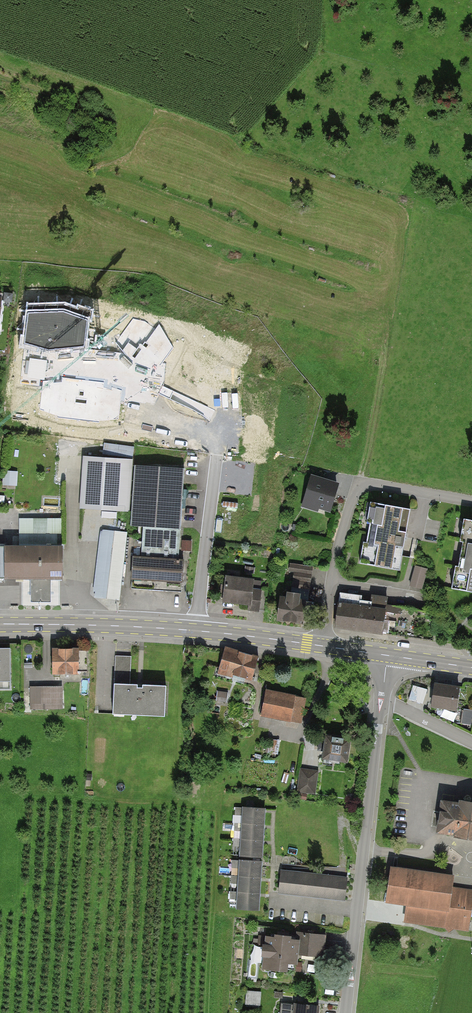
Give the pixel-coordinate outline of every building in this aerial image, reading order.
[(63,303),(28,305),(22,344),(50,351),(86,346),(90,313),(63,303)] [(157,371),(174,348),(160,324),(133,318),(117,342),(133,362),(157,371)] [(118,419),(122,391),(103,382),(63,378),(43,381),(40,410),(58,416),(99,422),(118,419)] [(106,442),(105,453),(135,456),(136,444),(106,442)] [(80,507),(131,512),(134,465),(134,459),(84,456),(80,507)] [(183,468),(134,465),(131,512),(131,525),(143,527),(142,536),(141,556),(133,556),(132,588),(182,592),(184,560),(179,559),(183,468)] [(17,485),(18,472),(3,471),(3,485),(17,485)] [(343,484),(323,477),(316,499),(336,506),(343,484)] [(417,509),(369,501),(359,562),(407,570),(417,509)] [(63,546),(63,518),(19,518),(19,546),(63,546)] [(464,519),(460,540),(460,542),(463,542),(458,566),(456,566),(455,567),(452,589),(471,592),(471,520),(464,519)] [(128,531),(100,528),(93,598),(121,600),(128,535),(128,531)] [(191,541),(183,541),(182,550),(191,550),(191,541)] [(0,546),(0,578),(30,578),(50,578),(63,578),(63,546),(19,546),(0,546)] [(431,568),(421,566),(416,584),(426,587),(431,568)] [(226,576),(223,601),(249,604),(248,610),(259,611),(261,590),(260,590),(261,580),(226,576)] [(51,602),(50,578),(30,578),(31,602),(51,602)] [(284,597),(281,621),(311,625),(314,601),(309,601),(310,594),(294,591),(293,598),(284,597)] [(388,602),(340,595),(335,627),(384,633),(388,602)] [(79,648),(52,648),(52,674),(79,674),(79,671),(87,671),(87,651),(79,651),(79,648)] [(264,657),(228,648),(221,672),(257,682),(264,657)] [(10,689),(9,649),(0,649),(0,689),(10,689)] [(115,656),(113,714),(164,716),(166,686),(140,685),(130,685),(131,657),(115,656)] [(460,687),(435,683),(431,707),(457,710),(460,687)] [(427,690),(413,685),(409,699),(415,701),(422,703),(427,690)] [(61,686),(31,687),(31,709),(61,709),(61,686)] [(267,689),(261,715),(301,723),(307,698),(267,689)] [(464,709),(461,723),(471,725),(471,718),(471,710),(464,709)] [(351,740),(325,736),(322,759),(348,763),(351,740)] [(308,769),(299,768),(296,792),(315,795),(318,770),(308,769)] [(442,800),(439,816),(437,833),(471,838),(471,805),(442,800)] [(265,809),(242,807),(239,857),(262,858),(263,843),(264,827),(265,812),(265,809)] [(262,861),(239,860),(236,909),(259,910),(260,895),(261,879),(262,864),(262,861)] [(324,865),(324,873),(349,874),(349,866),(324,865)] [(391,866),(385,903),(407,906),(405,921),(469,930),(471,906),(471,889),(453,887),(455,875),(391,866)] [(347,877),(281,870),(278,894),(345,900),(347,877)] [(296,936),(274,934),(274,938),(260,936),(259,943),(265,944),(262,969),(287,971),(288,963),(297,964),(298,953),(324,956),(326,935),(296,932),(296,936)] [(251,975),(258,976),(259,965),(252,964),(251,975)] [(260,1006),(261,992),(246,991),(245,1005),(260,1006)] [(281,1003),(280,1012),(318,1012),(319,1006),(281,1003)]
